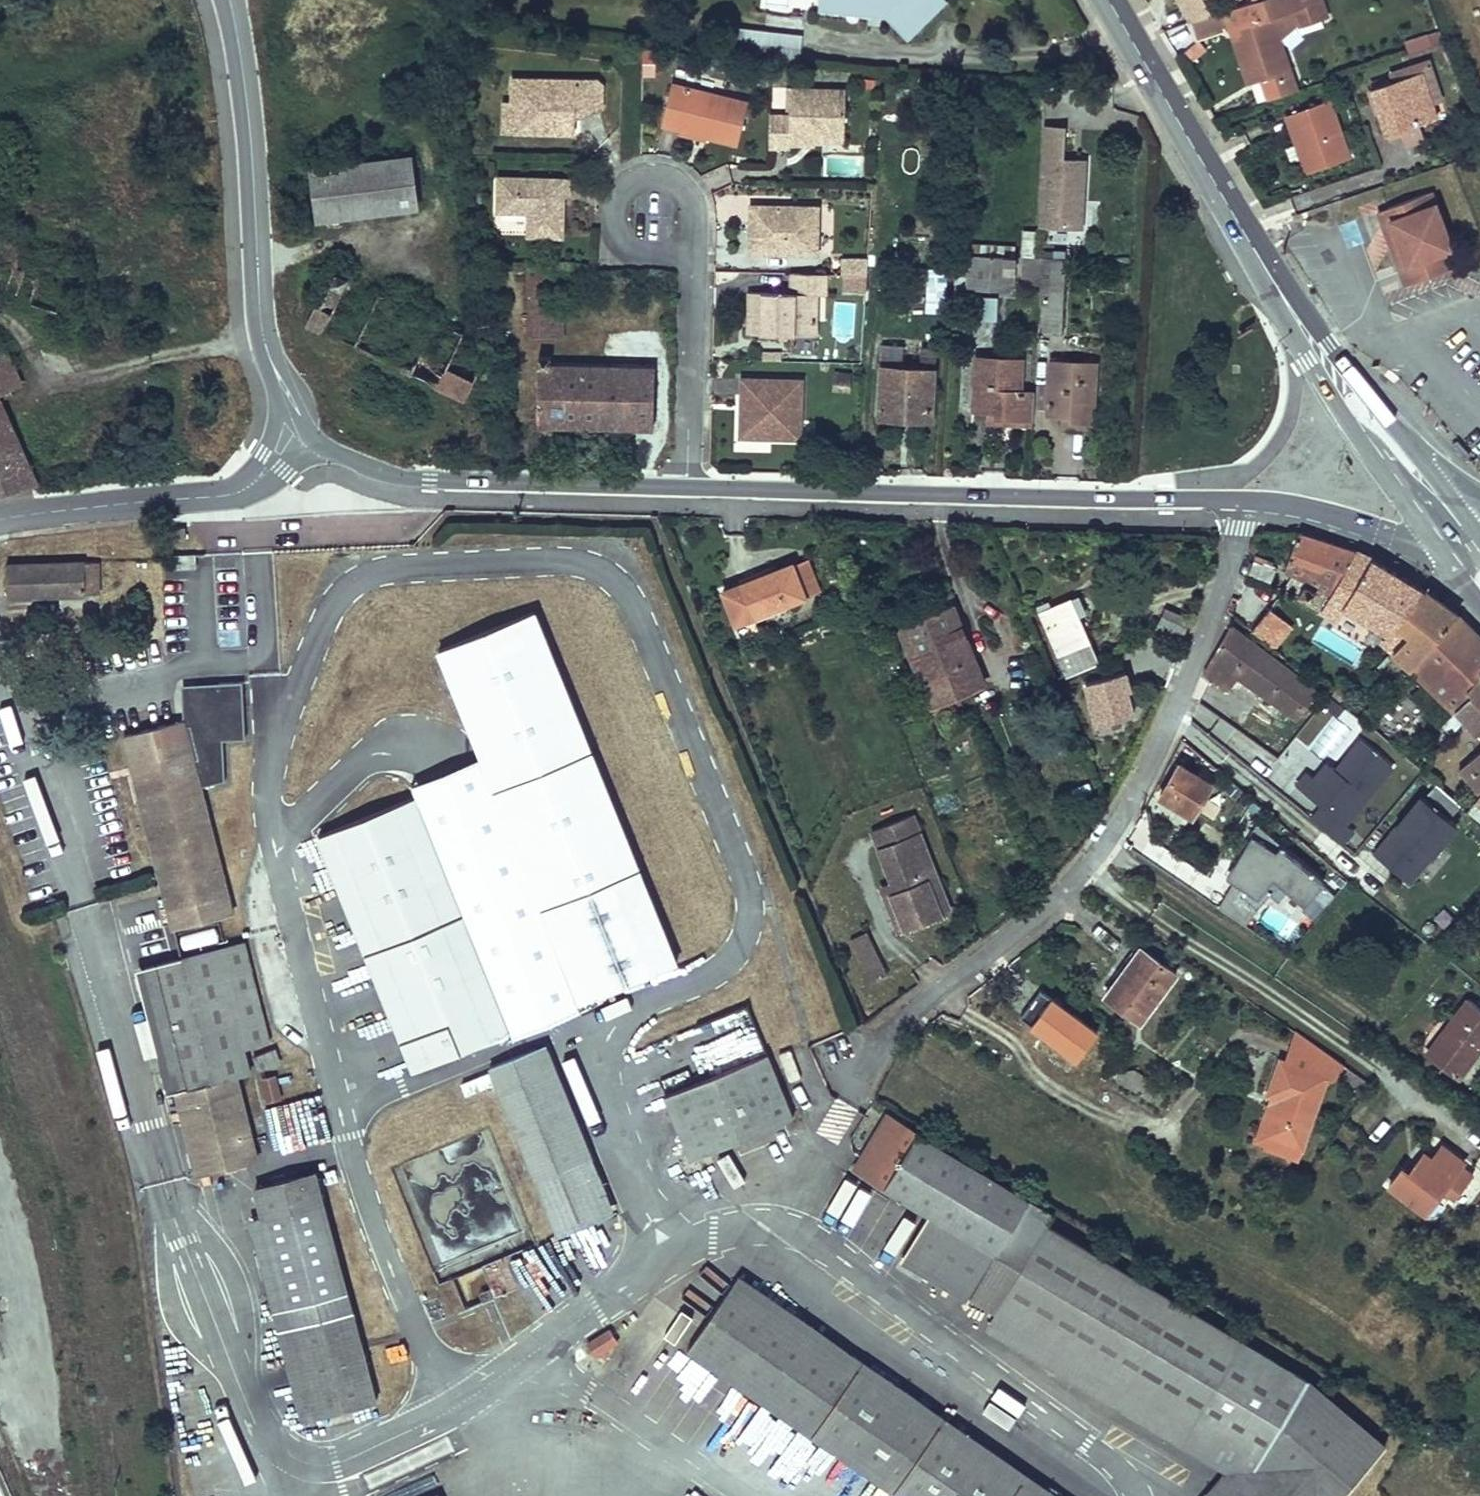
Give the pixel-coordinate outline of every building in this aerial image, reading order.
[(816,7),(876,13),(885,22),(892,16),(906,33),(943,0),(816,0),(816,7)] [(1191,23),(1210,16),(1201,0),(1179,0),(1191,23)] [(1230,10),(1236,29),(1255,85),(1271,80),(1284,76),(1289,88),(1301,83),(1291,53),(1305,24),(1338,14),(1333,0),(1259,0),(1230,10)] [(1210,16),(1191,23),(1198,42),(1236,29),(1230,10),(1210,16)] [(734,41),(775,46),(777,27),(736,22),(734,41)] [(1440,60),(1400,73),(1402,82),(1429,73),(1440,104),(1453,100),(1440,60)] [(1402,82),(1378,90),(1395,139),(1407,134),(1426,128),(1446,122),(1440,104),(1429,73),(1402,82)] [(592,77),(515,74),(514,101),(523,101),(522,129),(572,131),(573,117),(573,102),(581,101),(585,111),(599,106),(599,87),(592,77)] [(1289,88),(1284,76),(1271,80),(1276,92),(1289,88)] [(744,96),(670,80),(660,125),(674,128),(734,142),(744,96)] [(1305,95),(1301,83),(1289,88),(1276,92),(1280,103),(1305,95)] [(767,114),(766,145),(776,145),(788,146),(789,137),(827,138),(827,128),(845,129),(846,87),(787,85),(786,115),(767,114)] [(1301,112),(1310,136),(1297,140),(1302,153),(1289,157),(1295,172),(1307,167),(1312,180),(1325,176),(1359,163),(1335,99),(1301,112)] [(514,101),(506,101),(505,129),(522,129),(523,101),(514,101)] [(573,117),(585,111),(581,101),(573,102),(573,117)] [(1310,136),(1301,112),(1288,117),(1297,140),(1310,136)] [(1083,227),(1086,161),(1066,159),(1067,128),(1046,126),(1040,225),(1083,227)] [(844,139),(845,129),(827,128),(827,138),(844,139)] [(1413,150),(1431,144),(1426,128),(1407,134),(1413,150)] [(419,151),(317,164),(324,218),(425,205),(419,151)] [(569,174),(496,172),(494,204),(511,205),(511,229),(559,231),(561,190),(568,190),(569,174)] [(1434,201),(1384,218),(1409,293),(1453,277),(1440,241),(1447,239),(1434,201)] [(818,209),(750,205),(747,251),(815,255),(818,209)] [(1016,288),(1017,256),(968,253),(966,285),(1016,288)] [(67,262),(49,254),(44,265),(62,272),(67,262)] [(862,277),(863,256),(836,254),(835,276),(862,277)] [(1041,266),(1067,267),(1068,258),(1042,257),(1041,266)] [(520,288),(529,289),(547,289),(552,289),(553,265),(521,263),(520,288)] [(1067,267),(1041,266),(1038,326),(1064,327),(1067,267)] [(943,312),(944,268),(926,267),(924,312),(943,312)] [(439,317),(337,271),(323,303),(316,300),(305,323),(442,384),(451,362),(424,350),(439,317)] [(825,275),(787,273),(786,293),(747,291),(746,315),(745,332),(812,336),(814,299),(824,299),(825,275)] [(528,334),(562,335),(563,324),(546,323),(546,302),(547,289),(529,289),(529,303),(519,302),(518,313),(529,313),(528,334)] [(546,323),(563,324),(563,302),(546,302),(546,323)] [(495,342),(439,317),(424,350),(451,362),(442,384),(470,397),(478,381),(495,342)] [(897,416),(929,418),(934,338),(926,337),(926,346),(919,345),(918,367),(901,366),(903,344),(879,343),(875,414),(897,416)] [(19,384),(0,339),(0,392),(19,384)] [(1034,415),(1035,384),(1021,383),(1022,354),(974,351),(970,411),(996,413),(1034,415)] [(579,422),(648,425),(649,397),(650,369),(547,365),(547,355),(508,355),(509,395),(534,394),(534,420),(579,422)] [(1099,360),(1049,357),(1045,412),(1060,413),(1095,415),(1099,360)] [(478,381),(470,397),(484,403),(492,387),(478,381)] [(795,381),(736,381),(736,395),(736,439),(795,440),(795,381)] [(36,485),(0,402),(0,494),(36,485)] [(187,526),(171,527),(171,539),(188,538),(187,526)] [(1300,537),(1289,575),(1310,584),(1301,605),(1338,621),(1341,613),(1389,631),(1396,644),(1393,651),(1479,738),(1479,637),(1461,617),(1426,593),(1393,571),(1356,551),(1326,541),(1300,537)] [(197,553),(176,554),(176,568),(197,567),(197,553)] [(811,558),(797,563),(809,595),(823,589),(811,558)] [(101,561),(8,563),(9,601),(102,599),(101,561)] [(809,595),(797,563),(724,591),(736,622),(809,595)] [(1259,568),(1254,584),(1279,592),(1284,576),(1279,574),(1281,568),(1270,564),(1268,571),(1259,568)] [(1067,600),(1038,613),(1064,675),(1093,662),(1067,600)] [(951,603),(897,624),(921,687),(976,666),(951,603)] [(1158,619),(1182,635),(1192,620),(1169,604),(1158,619)] [(1272,610),(1258,626),(1306,666),(1319,650),(1272,610)] [(439,656),(575,1007),(671,970),(535,619),(439,656)] [(1318,699),(1239,630),(1213,660),(1209,673),(1219,681),(1235,663),(1246,673),(1300,719),(1318,699)] [(1235,663),(1219,681),(1230,691),(1246,673),(1235,663)] [(984,689),(976,666),(921,687),(930,710),(943,705),(949,703),(957,700),(984,689)] [(1125,673),(1080,684),(1091,726),(1135,715),(1125,673)] [(185,738),(197,783),(223,777),(222,740),(243,739),(241,679),(217,680),(217,685),(189,686),(191,735),(185,738)] [(960,708),(957,700),(949,703),(952,711),(960,708)] [(947,715),(943,705),(930,710),(934,720),(947,715)] [(179,714),(122,728),(159,880),(173,928),(230,913),(197,783),(185,738),(179,714)] [(1347,828),(1394,770),(1361,744),(1337,773),(1334,770),(1321,786),(1309,776),(1299,789),(1347,828)] [(1462,771),(1479,792),(1479,748),(1462,771)] [(1321,786),(1334,770),(1328,766),(1316,782),(1321,786)] [(1214,788),(1179,768),(1160,799),(1195,820),(1214,788)] [(1446,819),(1457,808),(1435,785),(1424,796),(1446,819)] [(414,804),(316,840),(409,1076),(504,1037),(414,804)] [(1455,835),(1422,806),(1373,861),(1407,890),(1455,835)] [(934,881),(943,877),(916,813),(877,830),(899,882),(902,891),(898,893),(914,930),(949,916),(934,881)] [(1263,873),(1305,905),(1323,882),(1313,874),(1317,869),(1296,854),(1292,859),(1280,850),(1263,873)] [(958,912),(943,877),(934,881),(949,916),(958,912)] [(906,934),(914,930),(898,893),(902,891),(899,882),(886,887),(906,934)] [(891,976),(871,930),(856,937),(876,982),(891,976)] [(240,939),(140,967),(197,1172),(253,1156),(230,1076),(247,1071),(242,1051),(269,1043),(240,939)] [(1146,948),(1111,998),(1143,1021),(1179,972),(1146,948)] [(1039,995),(1020,1030),(1078,1062),(1098,1027),(1039,995)] [(1468,1000),(1428,1058),(1458,1079),(1479,1048),(1479,1009),(1468,1000)] [(1308,1147),(1331,1076),(1341,1078),(1343,1077),(1346,1074),(1348,1070),(1350,1067),(1303,1034),(1294,1063),(1287,1061),(1276,1096),(1288,1100),(1273,1147),(1271,1153),(1303,1163),(1308,1147)] [(272,1050),(248,1057),(252,1070),(276,1064),(272,1050)] [(779,1054),(788,1080),(799,1076),(789,1050),(779,1054)] [(761,1051),(656,1093),(682,1156),(786,1115),(761,1051)] [(532,1056),(473,1079),(540,1247),(598,1224),(532,1056)] [(263,1105),(282,1100),(275,1074),(257,1079),(263,1105)] [(1288,1100),(1276,1096),(1261,1143),(1273,1147),(1288,1100)] [(845,1146),(863,1113),(835,1098),(817,1131),(845,1146)] [(887,1113),(854,1169),(931,1215),(904,1259),(973,1300),(1033,1200),(887,1113)] [(1479,1175),(1468,1167),(1469,1165),(1446,1148),(1427,1173),(1419,1168),(1403,1191),(1395,1185),(1382,1203),(1421,1231),(1452,1189),(1463,1197),(1479,1175)] [(313,1167),(253,1186),(293,1305),(299,1328),(325,1425),(389,1408),(361,1311),(353,1287),(313,1167)] [(1049,1230),(1001,1313),(1256,1466),(1231,1495),(1346,1495),(1385,1449),(1306,1383),(1049,1230)] [(731,1283),(1064,1495),(1083,1495),(737,1275),(731,1283)] [(688,1350),(916,1495),(1064,1495),(731,1283),(688,1350)] [(594,1359),(619,1343),(608,1326),(583,1342),(594,1359)]
